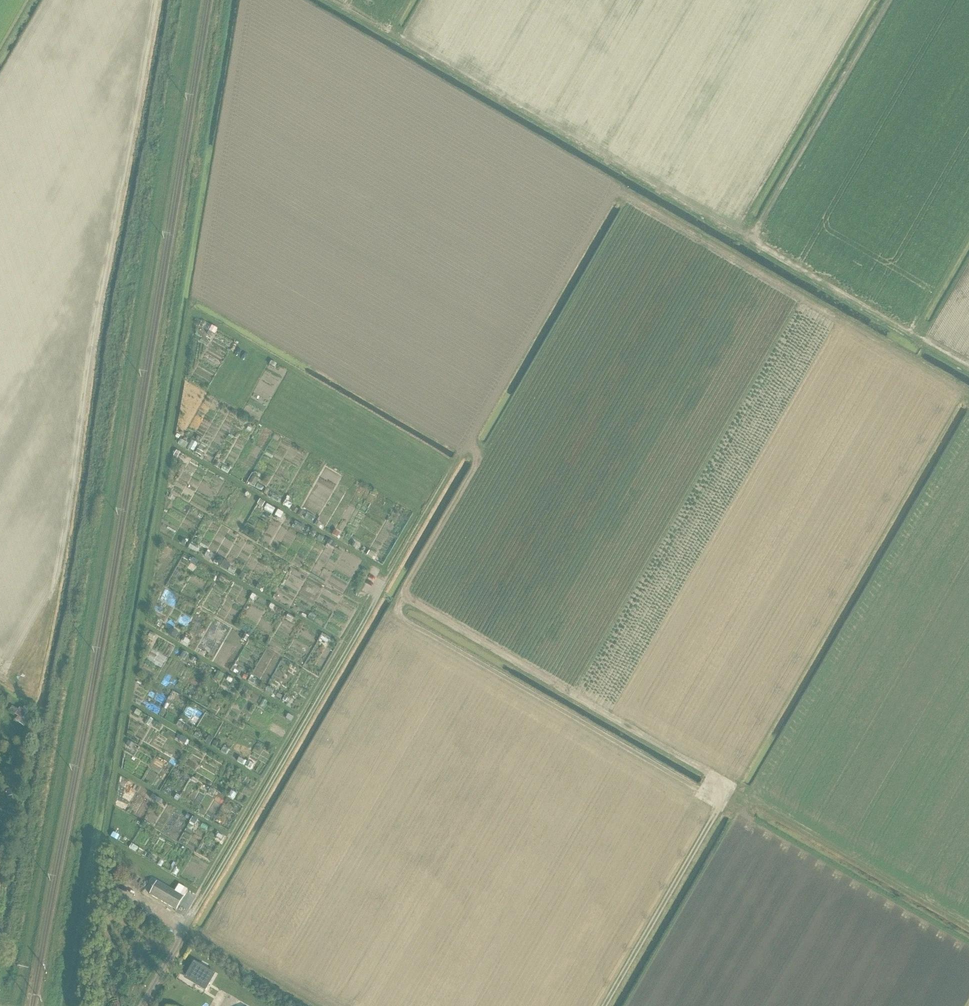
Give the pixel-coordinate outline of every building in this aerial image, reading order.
[(259,433),(272,441),(275,436),(262,428),(259,433)] [(327,480),(320,489),(333,499),(340,490),(327,480)] [(291,518),(294,512),(288,509),(285,515),(291,518)] [(282,518),(285,513),(280,510),(277,515),(282,518)] [(298,529),(304,532),(309,523),(302,520),(298,529)] [(348,531),(346,536),(355,540),(357,534),(348,531)] [(219,557),(224,550),(219,547),(214,554),(219,557)] [(275,611),(281,615),(285,608),(279,605),(275,611)] [(21,709),(20,710),(18,714),(21,716),(18,721),(25,726),(34,713),(27,708),(25,711),(21,709)] [(258,768),(262,763),(256,760),(253,765),(258,768)] [(161,789),(164,784),(159,781),(155,786),(161,789)] [(242,798),(245,791),(239,788),(236,796),(242,798)] [(11,808),(7,815),(11,817),(15,811),(11,808)] [(157,813),(154,819),(159,822),(163,817),(157,813)] [(177,910),(184,897),(175,892),(158,881),(150,894),(177,910)] [(180,884),(175,892),(184,897),(189,889),(180,884)] [(195,962),(187,975),(198,982),(196,985),(205,990),(207,987),(215,973),(195,962)]
